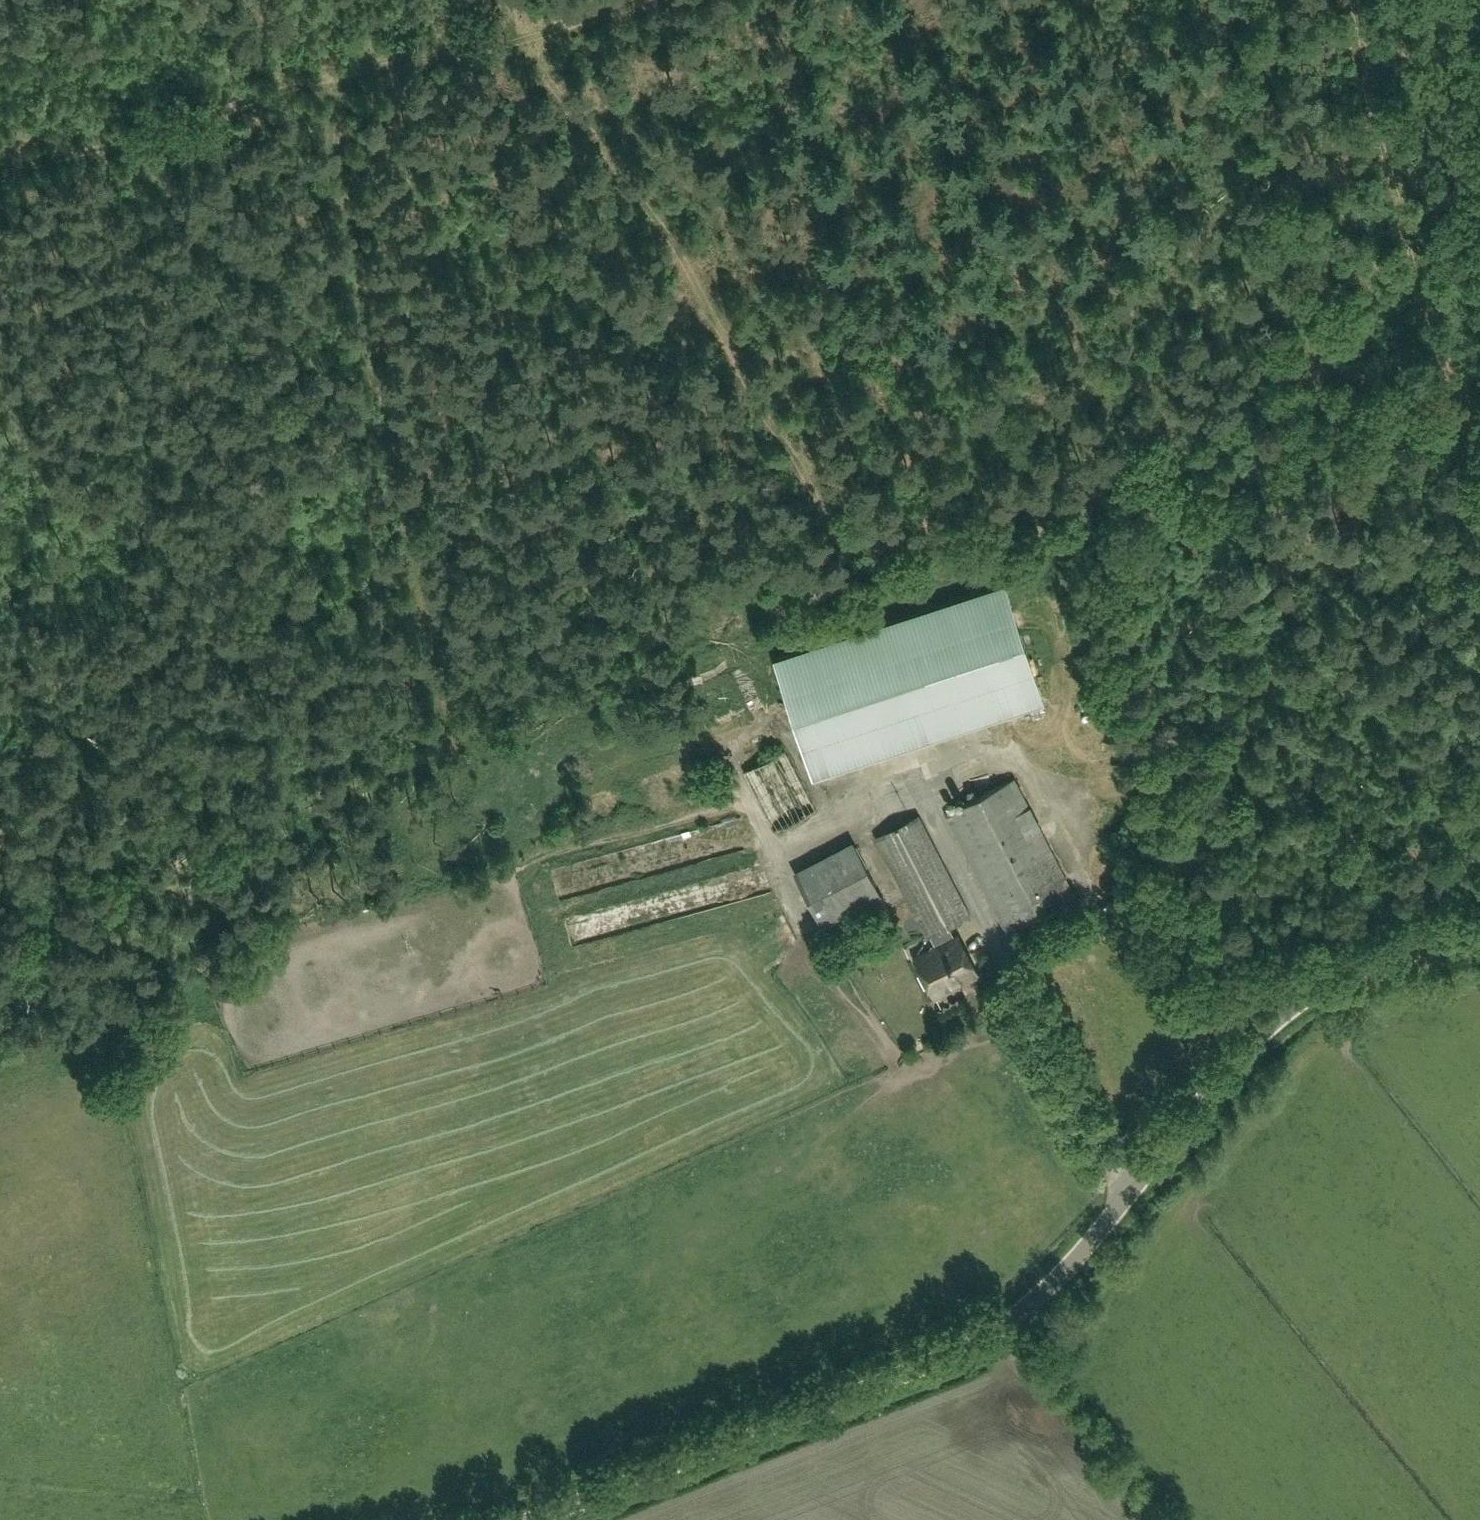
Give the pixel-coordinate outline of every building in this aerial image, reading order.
[(1006,582),(774,657),(813,777),(1045,702),(1006,582)] [(924,753),(938,749),(936,743),(897,754),(903,780),(929,773),(924,753)] [(1011,780),(944,814),(1004,931),(1071,896),(1011,780)] [(967,915),(915,815),(874,837),(926,936),(927,936),(932,944),(911,955),(933,999),(976,977),(954,933),(950,935),(946,926),(967,915)] [(826,940),(884,911),(850,842),(792,871),(826,940)]
